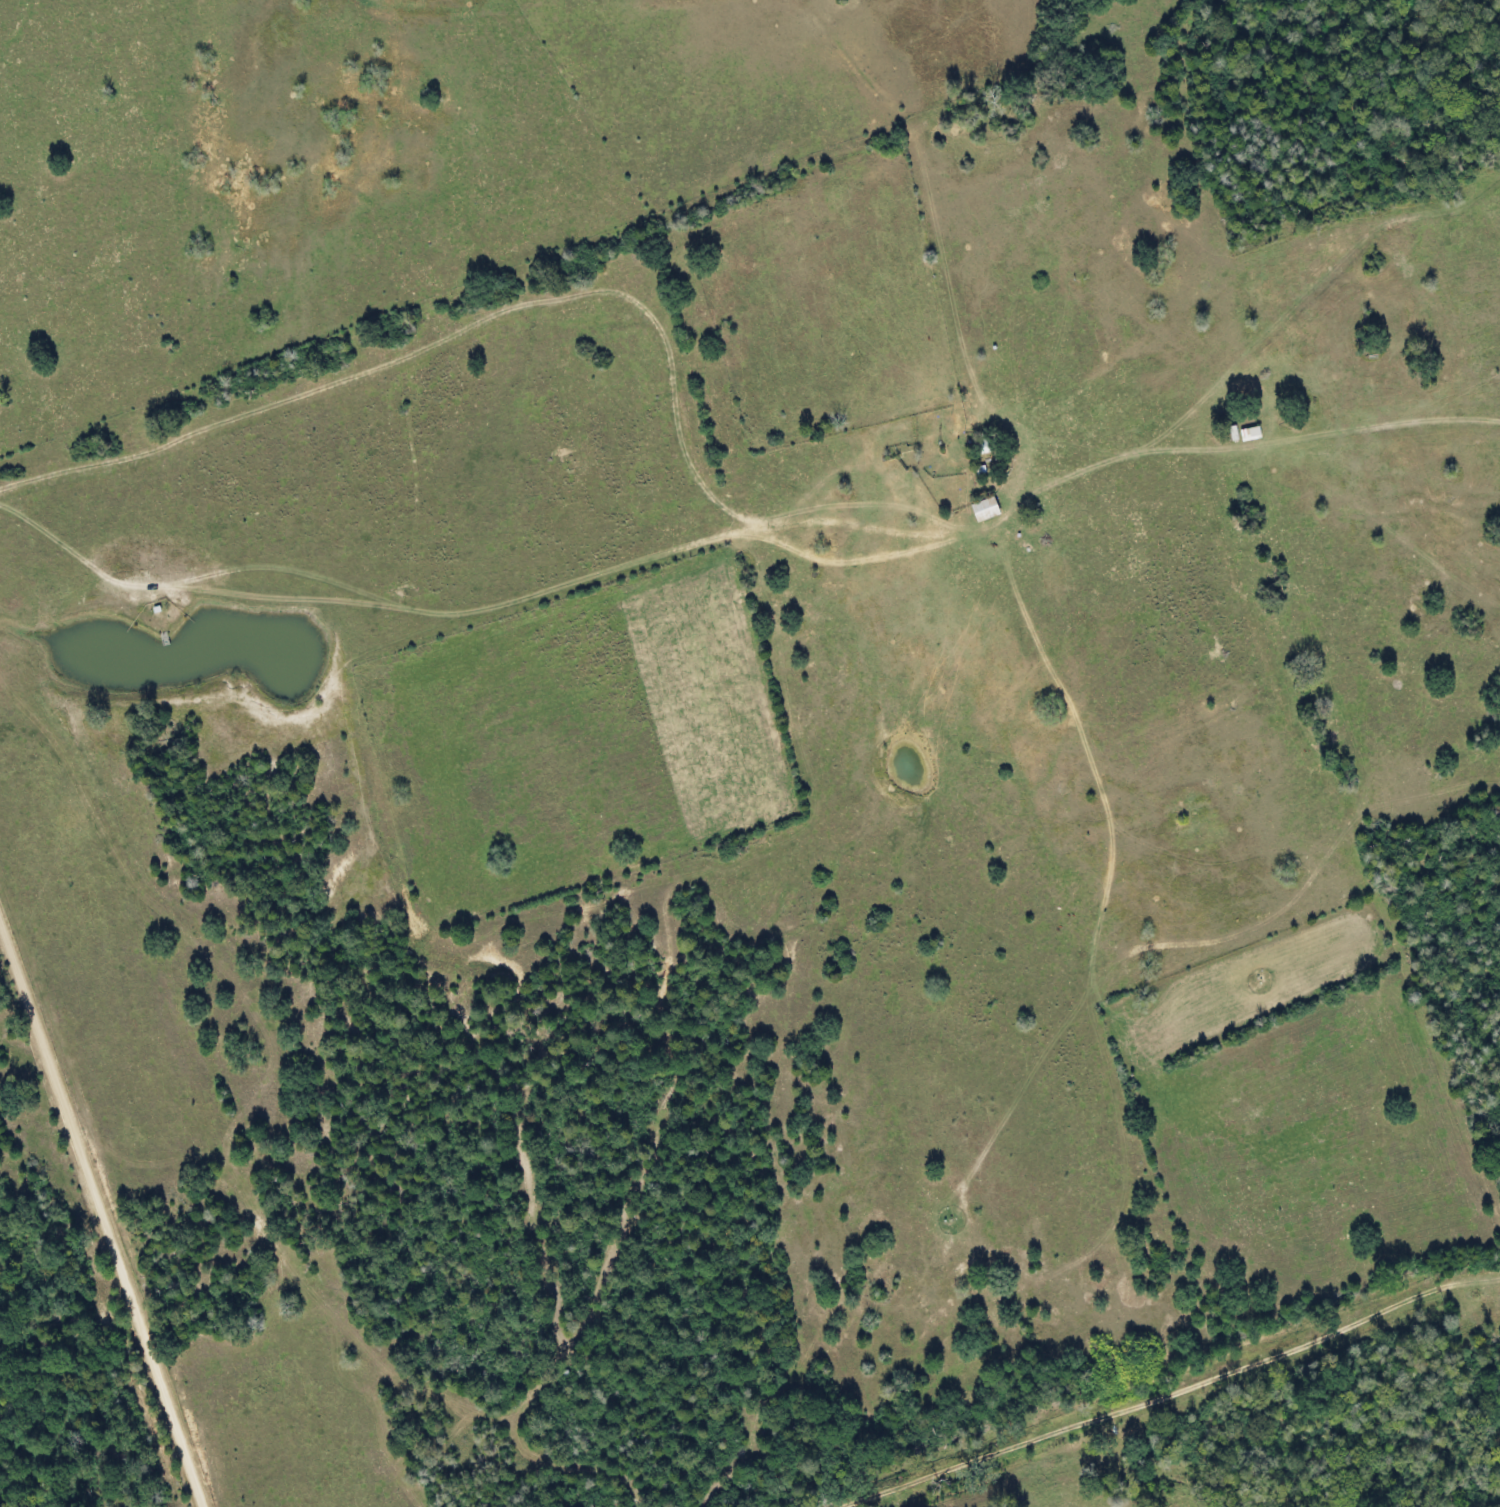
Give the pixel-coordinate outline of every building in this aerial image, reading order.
[(1261,439),(1260,427),(1241,429),(1242,441),(1261,439)] [(978,453),(990,452),(989,440),(977,442),(978,453)] [(1001,514),(994,496),(971,505),(977,522),(1001,514)]
